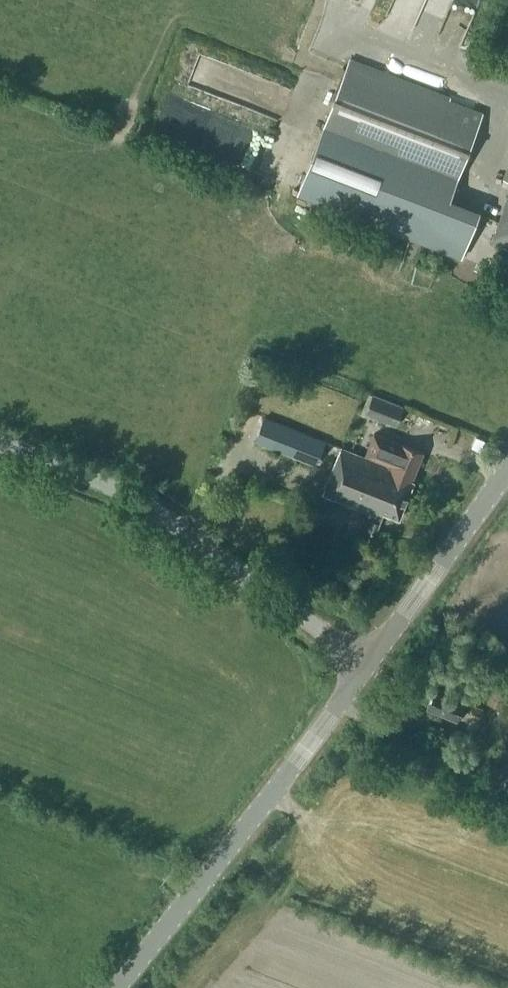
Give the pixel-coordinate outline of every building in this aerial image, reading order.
[(461,258),(479,211),(449,200),(483,113),(349,61),(320,136),(386,161),(363,220),(461,258)] [(492,242),(507,248),(507,200),(492,242)] [(404,405),(373,393),(365,412),(396,425),(404,405)] [(256,442),(314,465),(323,441),(265,419),(256,442)] [(388,467),(341,449),(323,494),(374,514),(372,519),(380,522),(384,513),(399,518),(413,481),(412,481),(423,452),(401,443),(401,445),(373,434),(365,457),(388,465),(388,467)] [(367,530),(375,534),(380,522),(372,519),(371,518),(367,530)] [(457,722),(461,713),(479,720),(483,709),(464,702),(465,700),(435,688),(427,708),(442,714),(441,716),(457,722)]
